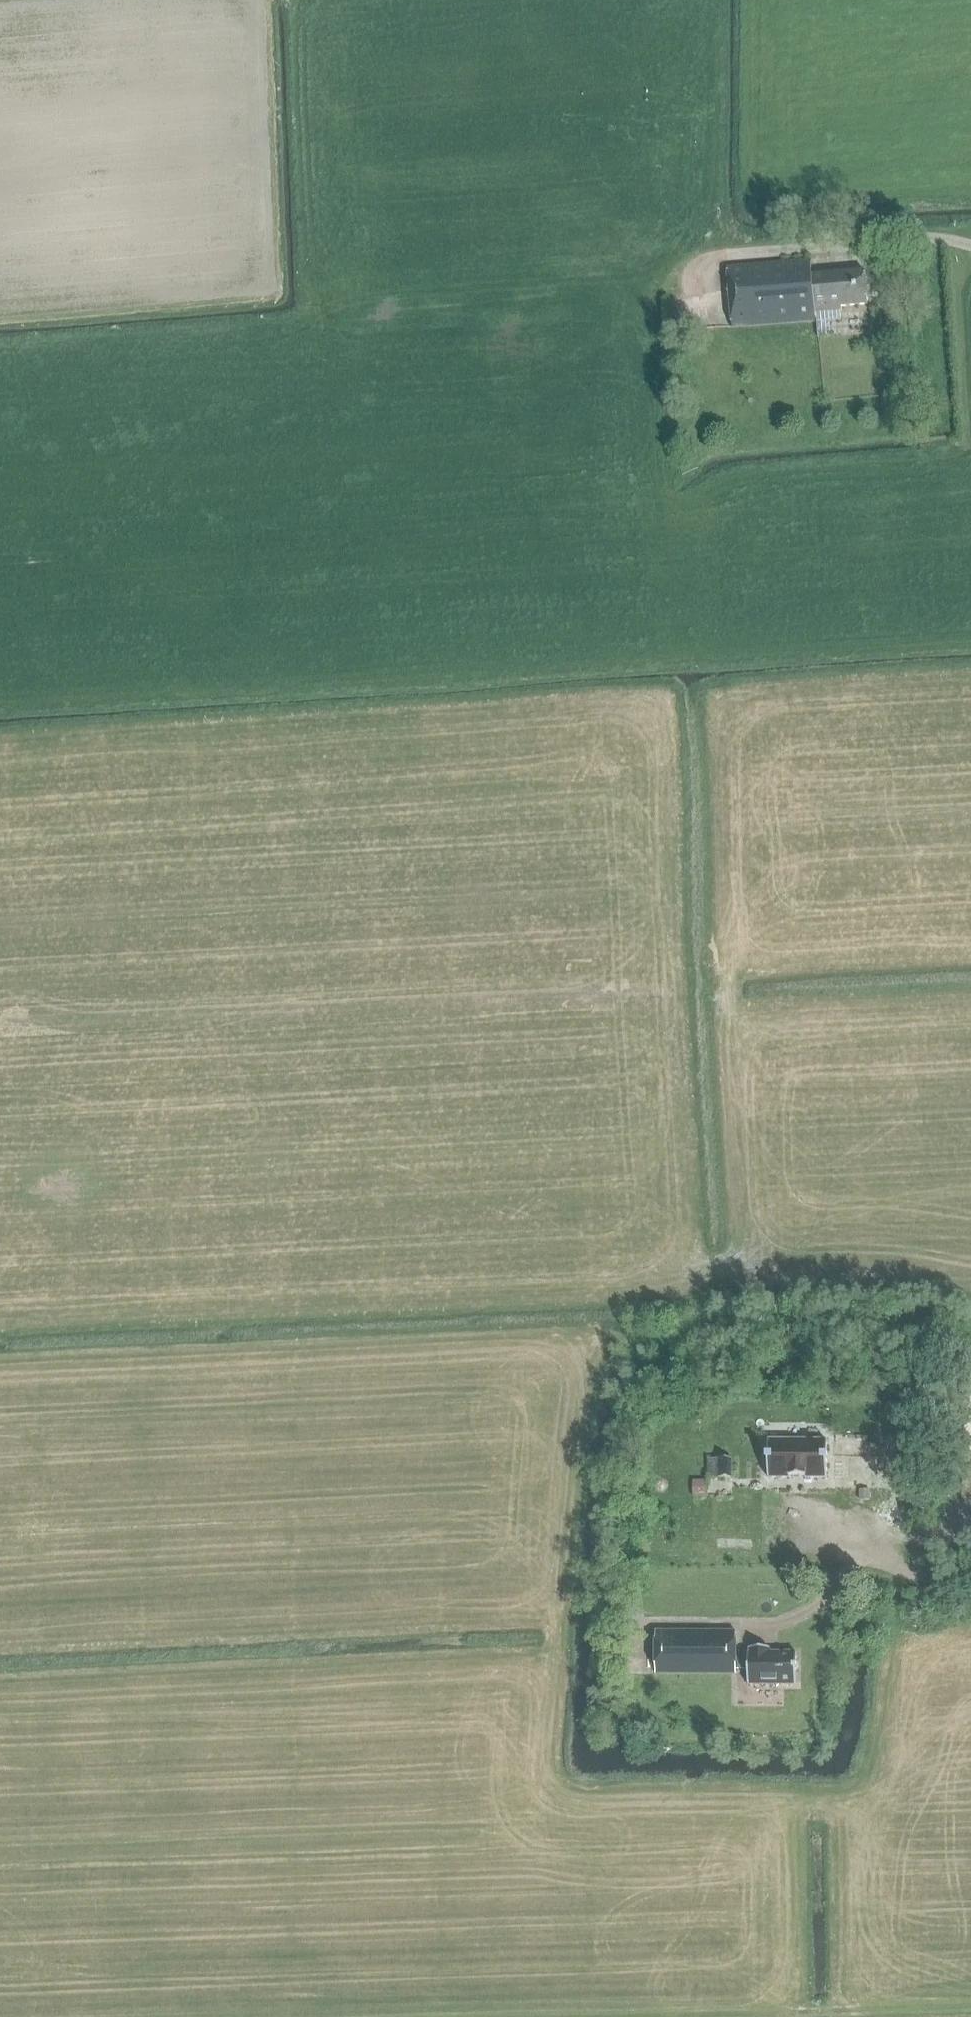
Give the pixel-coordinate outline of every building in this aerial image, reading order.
[(811,276),(810,261),(726,267),(731,329),(816,322),(815,313),(840,311),(840,307),(867,305),(864,272),(811,276)] [(882,406),(891,405),(891,394),(881,395),(882,406)] [(827,1441),(767,1441),(767,1479),(826,1479),(827,1441)] [(719,1459),(719,1478),(731,1478),(731,1459),(719,1459)] [(707,1497),(707,1480),(693,1480),(693,1497),(707,1497)] [(776,1655),(768,1655),(768,1648),(750,1648),(749,1653),(735,1653),(736,1631),(655,1631),(655,1673),(735,1674),(735,1669),(747,1669),(747,1684),(796,1684),(796,1653),(776,1653),(776,1655)]
